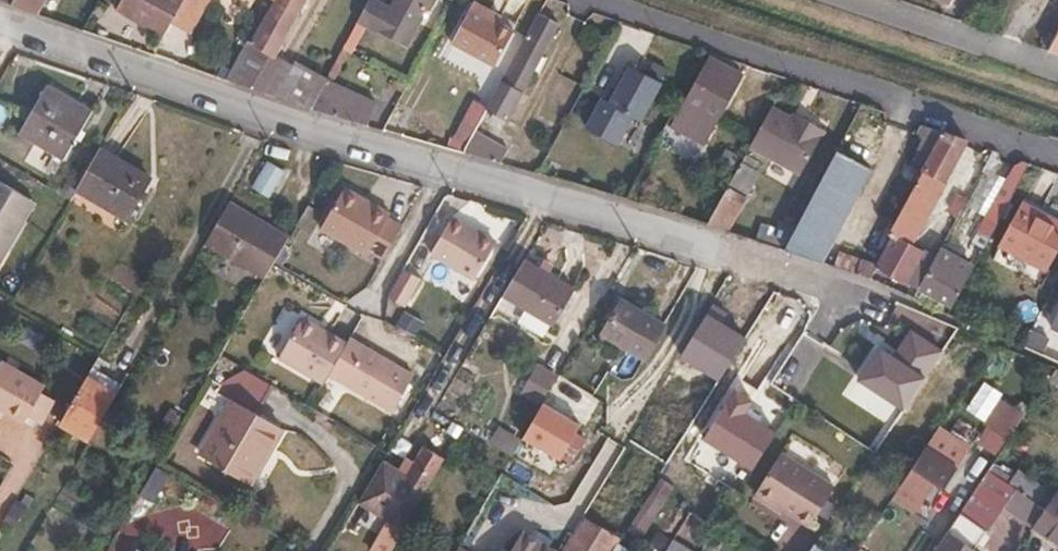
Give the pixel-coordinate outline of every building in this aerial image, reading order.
[(14,3),(36,11),(42,0),(15,0),(14,3)] [(171,26),(185,0),(123,0),(118,10),(166,36),(171,26)] [(171,26),(190,36),(209,0),(185,0),(171,26)] [(270,3),(276,6),(252,51),(246,48),(229,79),(313,108),(327,82),(296,65),(292,72),(273,63),(307,0),(271,0),(270,3)] [(390,5),(383,0),(369,0),(360,18),(400,44),(430,0),(394,0),(390,5)] [(502,16),(474,1),(470,9),(498,23),(502,16)] [(498,23),(470,9),(452,45),(495,67),(513,31),(498,23)] [(557,25),(537,15),(490,107),(495,110),(508,117),(533,70),(540,73),(546,59),(541,56),(557,25)] [(1048,48),(1057,51),(1057,29),(1048,48)] [(747,74),(710,56),(671,132),(706,149),(747,74)] [(657,82),(622,65),(606,97),(597,93),(579,128),(616,146),(629,119),(636,123),(657,82)] [(363,94),(329,77),(327,82),(313,108),(354,119),(356,112),(363,94)] [(90,115),(47,90),(20,138),(63,163),(90,115)] [(488,110),(475,104),(468,118),(481,125),(488,110)] [(477,131),(483,134),(495,110),(490,107),(488,110),(481,125),(477,131)] [(792,168),(815,123),(804,117),(801,123),(793,119),(771,107),(751,146),(763,153),(792,168)] [(364,115),(356,112),(354,119),(362,121),(364,115)] [(804,117),(795,113),(793,119),(801,123),(804,117)] [(854,121),(795,235),(787,250),(826,262),(887,137),(854,121)] [(825,129),(815,123),(792,168),(801,174),(825,129)] [(927,163),(948,175),(966,139),(921,124),(918,131),(925,134),(919,146),(932,153),(927,163)] [(483,134),(477,131),(471,143),(467,150),(503,161),(507,147),(483,134)] [(471,143),(456,135),(451,146),(467,150),(471,143)] [(763,153),(751,146),(740,166),(753,173),(763,153)] [(932,153),(919,146),(912,160),(925,167),(927,163),(932,153)] [(148,180),(98,152),(75,191),(126,220),(148,180)] [(1031,162),(1018,157),(979,232),(991,238),(1031,162)] [(293,170),(255,158),(240,184),(275,203),(293,170)] [(950,176),(948,175),(927,163),(925,167),(892,230),(895,233),(881,262),(880,265),(923,287),(939,255),(914,243),(950,176)] [(753,173),(740,166),(709,226),(729,232),(759,176),(753,173)] [(0,185),(0,264),(35,204),(0,185)] [(393,214),(351,192),(343,193),(321,231),(369,257),(371,253),(386,261),(405,227),(390,219),(393,214)] [(289,238),(230,202),(206,242),(266,278),(276,259),(289,238)] [(1026,202),(1005,244),(1053,267),(1057,257),(1057,217),(1026,202)] [(498,243),(453,219),(432,256),(477,279),(498,243)] [(755,240),(787,250),(795,235),(763,225),(755,240)] [(991,238),(979,232),(974,243),(986,248),(991,238)] [(945,245),(939,255),(923,287),(952,303),(961,286),(947,278),(960,252),(945,245)] [(881,262),(867,255),(859,272),(874,276),(880,265),(881,262)] [(505,294),(532,311),(553,275),(549,273),(540,267),(525,259),(505,294)] [(554,265),(544,260),(540,267),(549,273),(554,265)] [(422,277),(405,268),(391,292),(391,296),(406,304),(422,277)] [(577,289),(553,275),(532,311),(556,325),(577,289)] [(671,325),(628,300),(608,334),(650,360),(671,325)] [(333,369),(354,335),(308,309),(283,351),(329,378),(333,369)] [(1035,328),(1026,345),(1057,359),(1057,338),(1035,328)] [(356,330),(354,335),(333,369),(397,406),(420,367),(356,330)] [(2,361),(0,364),(0,409),(26,423),(29,417),(42,393),(46,386),(2,361)] [(227,375),(213,367),(207,377),(221,385),(227,375)] [(116,395),(87,378),(81,387),(111,404),(116,395)] [(111,404),(81,387),(60,424),(89,441),(111,404)] [(56,401),(42,393),(29,417),(44,424),(56,401)] [(241,469),(274,415),(236,394),(205,448),(241,469)] [(287,423),(274,415),(241,469),(255,477),(287,423)] [(638,431),(629,425),(624,435),(633,440),(638,431)] [(517,452),(495,439),(488,450),(511,463),(517,452)] [(960,465),(929,445),(895,496),(918,511),(937,482),(946,487),(960,465)] [(836,489),(781,456),(757,494),(796,520),(799,514),(814,524),(836,489)] [(433,480),(412,468),(404,481),(382,468),(358,508),(402,533),(433,480)] [(1038,525),(1051,505),(1000,474),(988,492),(981,488),(964,514),(992,531),(1008,506),(1038,525)] [(1038,525),(1057,537),(1057,495),(1051,505),(1038,525)] [(588,514),(575,506),(550,548),(555,550),(565,550),(588,514)] [(522,532),(483,508),(458,550),(510,550),(522,532)] [(565,550),(615,550),(625,536),(588,514),(565,550)] [(814,524),(799,514),(796,520),(810,529),(814,524)] [(955,526),(951,532),(938,550),(978,550),(960,540),(965,532),(955,526)] [(510,550),(555,550),(550,548),(522,532),(510,550)] [(675,537),(666,550),(698,550),(675,537)]
